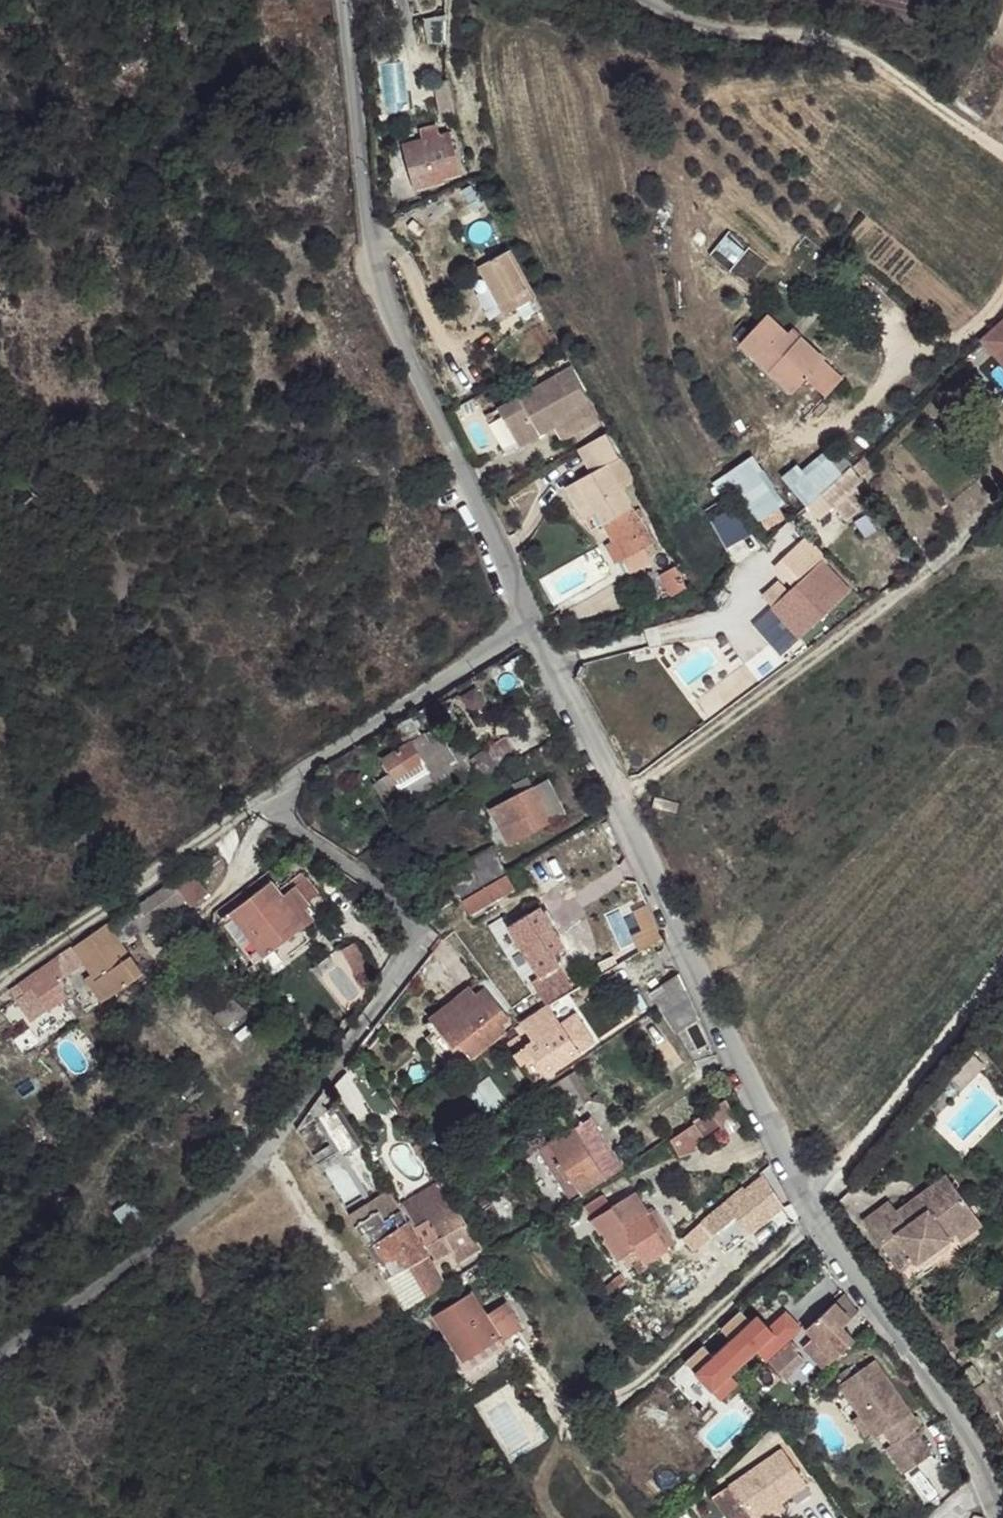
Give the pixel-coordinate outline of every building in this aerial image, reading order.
[(423,18),(428,44),(446,44),(446,15),(423,18)] [(435,82),(442,118),(455,116),(448,80),(435,82)] [(402,146),(414,190),(445,182),(444,179),(461,174),(450,132),(438,135),(436,126),(421,130),(423,140),(402,146)] [(462,190),(473,210),(483,205),(475,190),(474,191),(471,186),(462,190)] [(425,229),(413,220),(408,226),(419,235),(425,229)] [(478,267),(499,306),(511,300),(515,308),(536,297),(511,250),(478,267)] [(515,308),(511,300),(499,306),(503,315),(515,308)] [(739,344),(792,393),(807,377),(823,360),(824,359),(800,337),(796,341),(767,314),(739,344)] [(1002,365),(1002,320),(982,341),(1002,365)] [(796,341),(800,337),(791,329),(787,333),(796,341)] [(826,396),(842,378),(823,360),(807,377),(826,396)] [(498,408),(519,447),(554,427),(562,441),(601,419),(573,366),(498,408)] [(578,449),(591,473),(574,482),(592,514),(597,511),(614,542),(606,546),(614,562),(622,557),(630,571),(650,561),(648,557),(657,552),(639,519),(638,520),(633,511),(619,486),(631,480),(606,433),(578,449)] [(809,480),(821,493),(849,468),(837,455),(809,480)] [(727,474),(759,518),(778,506),(782,503),(751,458),(727,474)] [(851,469),(860,478),(871,467),(863,458),(851,469)] [(821,493),(845,519),(857,509),(853,505),(863,496),(855,487),(861,481),(849,468),(821,493)] [(566,487),(583,519),(592,514),(574,482),(566,487)] [(710,521),(725,547),(755,529),(739,503),(710,521)] [(759,518),(766,529),(786,517),(778,506),(759,518)] [(633,511),(638,520),(639,519),(645,516),(640,508),(633,511)] [(795,567),(804,577),(820,562),(811,552),(795,567)] [(771,608),(799,639),(851,591),(822,560),(820,562),(804,577),(771,608)] [(659,575),(670,596),(686,587),(675,566),(659,575)] [(769,641),(785,627),(769,608),(753,622),(769,641)] [(589,682),(594,671),(586,666),(580,678),(589,682)] [(484,701),(476,688),(463,697),(471,709),(484,701)] [(376,784),(387,802),(404,793),(402,790),(448,761),(442,751),(444,750),(440,743),(438,745),(437,743),(432,746),(424,733),(381,759),(390,774),(376,784)] [(655,758),(664,750),(658,742),(648,750),(655,758)] [(490,808),(509,844),(551,821),(533,787),(528,778),(514,785),(519,794),(490,808)] [(533,787),(551,821),(565,814),(547,779),(533,787)] [(446,873),(460,897),(505,870),(493,847),(446,873)] [(207,895),(188,869),(171,881),(173,883),(185,899),(191,907),(207,895)] [(222,919),(256,964),(313,920),(302,906),(318,894),(302,873),(279,891),(272,881),(222,919)] [(463,900),(471,914),(514,888),(506,875),(463,900)] [(173,883),(110,927),(121,943),(185,899),(173,883)] [(531,981),(545,1003),(572,986),(552,955),(546,946),(559,938),(539,906),(509,925),(541,975),(531,981)] [(72,946),(18,983),(25,993),(33,988),(43,1003),(64,988),(62,978),(84,964),(91,974),(108,998),(143,973),(121,943),(110,927),(107,923),(73,947),(72,946)] [(546,946),(552,955),(564,947),(559,938),(546,946)] [(355,942),(345,948),(362,978),(372,973),(355,942)] [(108,998),(91,974),(85,978),(102,1002),(108,998)] [(652,992),(661,1006),(686,989),(679,974),(652,992)] [(435,1016),(440,1022),(475,993),(471,987),(435,1016)] [(462,1046),(471,1058),(505,1032),(500,1025),(509,1019),(485,989),(477,996),(475,993),(440,1022),(446,1029),(443,1032),(457,1049),(462,1046)] [(661,1006),(677,1032),(700,1017),(686,989),(661,1006)] [(228,1028),(246,1010),(233,998),(215,1015),(228,1028)] [(509,1042),(535,1082),(580,1053),(561,1023),(549,1005),(521,1023),(526,1031),(509,1042)] [(561,1023),(580,1053),(595,1042),(576,1013),(561,1023)] [(949,1075),(963,1088),(984,1066),(971,1053),(949,1075)] [(546,1089),(555,1104),(567,1096),(575,1109),(585,1102),(568,1075),(546,1089)] [(326,1087),(297,1129),(337,1103),(326,1087)] [(537,1094),(546,1109),(555,1104),(546,1089),(537,1094)] [(688,1128),(696,1139),(719,1124),(725,1133),(740,1125),(725,1100),(693,1121),(695,1123),(688,1128)] [(297,1129),(317,1163),(341,1149),(344,1156),(363,1144),(337,1103),(297,1129)] [(538,1150),(572,1202),(623,1168),(590,1117),(538,1150)] [(483,1129),(488,1137),(500,1130),(494,1121),(483,1129)] [(671,1140),(679,1156),(694,1150),(694,1147),(696,1139),(688,1128),(671,1140)] [(414,1147),(422,1160),(428,1156),(419,1143),(414,1147)] [(756,1207),(766,1221),(783,1207),(762,1175),(745,1190),(747,1193),(736,1201),(745,1215),(756,1207)] [(863,1221),(890,1257),(905,1246),(917,1263),(978,1219),(946,1176),(897,1212),(890,1202),(863,1221)] [(402,1204),(436,1260),(451,1251),(458,1263),(482,1248),(442,1181),(402,1204)] [(390,1190),(350,1217),(356,1227),(360,1224),(373,1246),(384,1263),(379,1266),(405,1310),(408,1309),(414,1305),(446,1286),(390,1190)] [(585,1207),(617,1258),(622,1254),(629,1267),(644,1258),(646,1261),(666,1249),(665,1248),(646,1214),(648,1213),(636,1193),(612,1207),(604,1195),(585,1207)] [(711,1218),(716,1225),(724,1218),(721,1215),(734,1204),(731,1200),(711,1218)] [(646,1214),(665,1248),(674,1242),(655,1209),(648,1213),(646,1214)] [(373,1246),(369,1248),(379,1266),(384,1263),(373,1246)] [(435,1316),(463,1360),(498,1338),(501,1342),(523,1327),(507,1303),(486,1316),(472,1293),(435,1316)] [(832,1358),(834,1360),(855,1340),(842,1327),(858,1312),(844,1295),(806,1329),(813,1338),(832,1358)] [(408,1309),(417,1326),(423,1322),(414,1305),(408,1309)] [(685,1362),(717,1397),(735,1381),(730,1375),(756,1351),(766,1361),(801,1328),(786,1312),(769,1328),(762,1334),(750,1321),(740,1310),(720,1329),(731,1340),(713,1356),(703,1345),(685,1362)] [(750,1321),(762,1334),(769,1328),(757,1315),(750,1321)] [(469,1369),(504,1346),(501,1342),(498,1338),(463,1360),(469,1369)] [(803,1347),(822,1367),(832,1358),(813,1338),(803,1347)] [(770,1362),(784,1378),(804,1359),(798,1352),(800,1350),(792,1342),(770,1362)] [(886,1448),(904,1473),(930,1454),(914,1430),(920,1426),(874,1360),(839,1385),(860,1415),(871,1432),(875,1437),(885,1431),(893,1443),(886,1448)] [(843,1382),(854,1375),(849,1368),(839,1375),(843,1382)] [(871,1432),(860,1415),(853,1420),(865,1437),(871,1432)] [(797,1437),(805,1449),(812,1445),(804,1433),(797,1437)] [(752,1517),(759,1517),(760,1517),(781,1502),(807,1485),(782,1449),(730,1485),(752,1517)] [(730,1485),(714,1496),(729,1517),(752,1517),(730,1485)] [(786,1508),(781,1502),(760,1517),(772,1517),(786,1508)]
